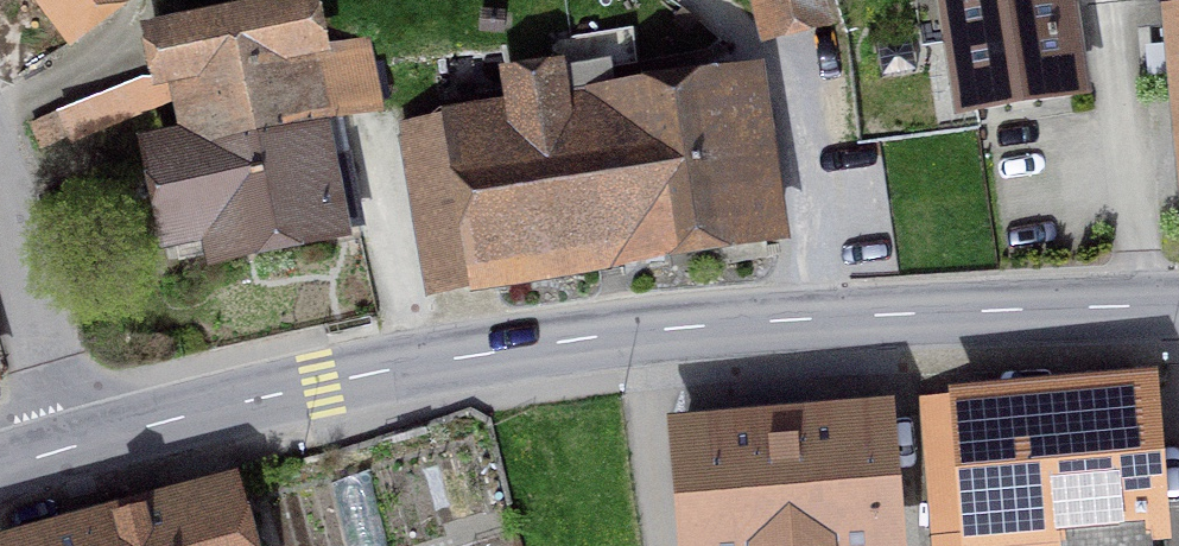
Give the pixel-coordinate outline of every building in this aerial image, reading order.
[(117,0),(45,0),(71,35),(117,0)] [(191,73),(207,146),(314,124),(313,116),(378,102),(366,40),(315,49),(306,0),(298,0),(155,29),(165,79),(191,73)] [(767,30),(821,16),(816,0),(760,0),(767,30)] [(1059,28),(1078,25),(1073,0),(914,0),(922,48),(965,41),(972,94),(1067,79),(1059,28)] [(1170,26),(1175,79),(1178,79),(1178,25),(1170,26)] [(409,147),(430,271),(780,217),(760,90),(625,112),(617,66),(644,62),(639,32),(559,45),(556,76),(513,83),(523,129),(409,147)] [(327,162),(319,123),(314,124),(207,146),(159,155),(179,259),(326,228),(325,223),(329,223),(330,229),(354,224),(353,218),(356,217),(345,159),(327,162)] [(977,545),(1151,545),(1139,399),(925,415),(935,536),(976,533),(977,545)] [(834,545),(891,545),(881,418),(683,434),(692,545),(749,545),(748,542),(833,535),(834,545)] [(226,494),(36,545),(240,545),(226,494)]
